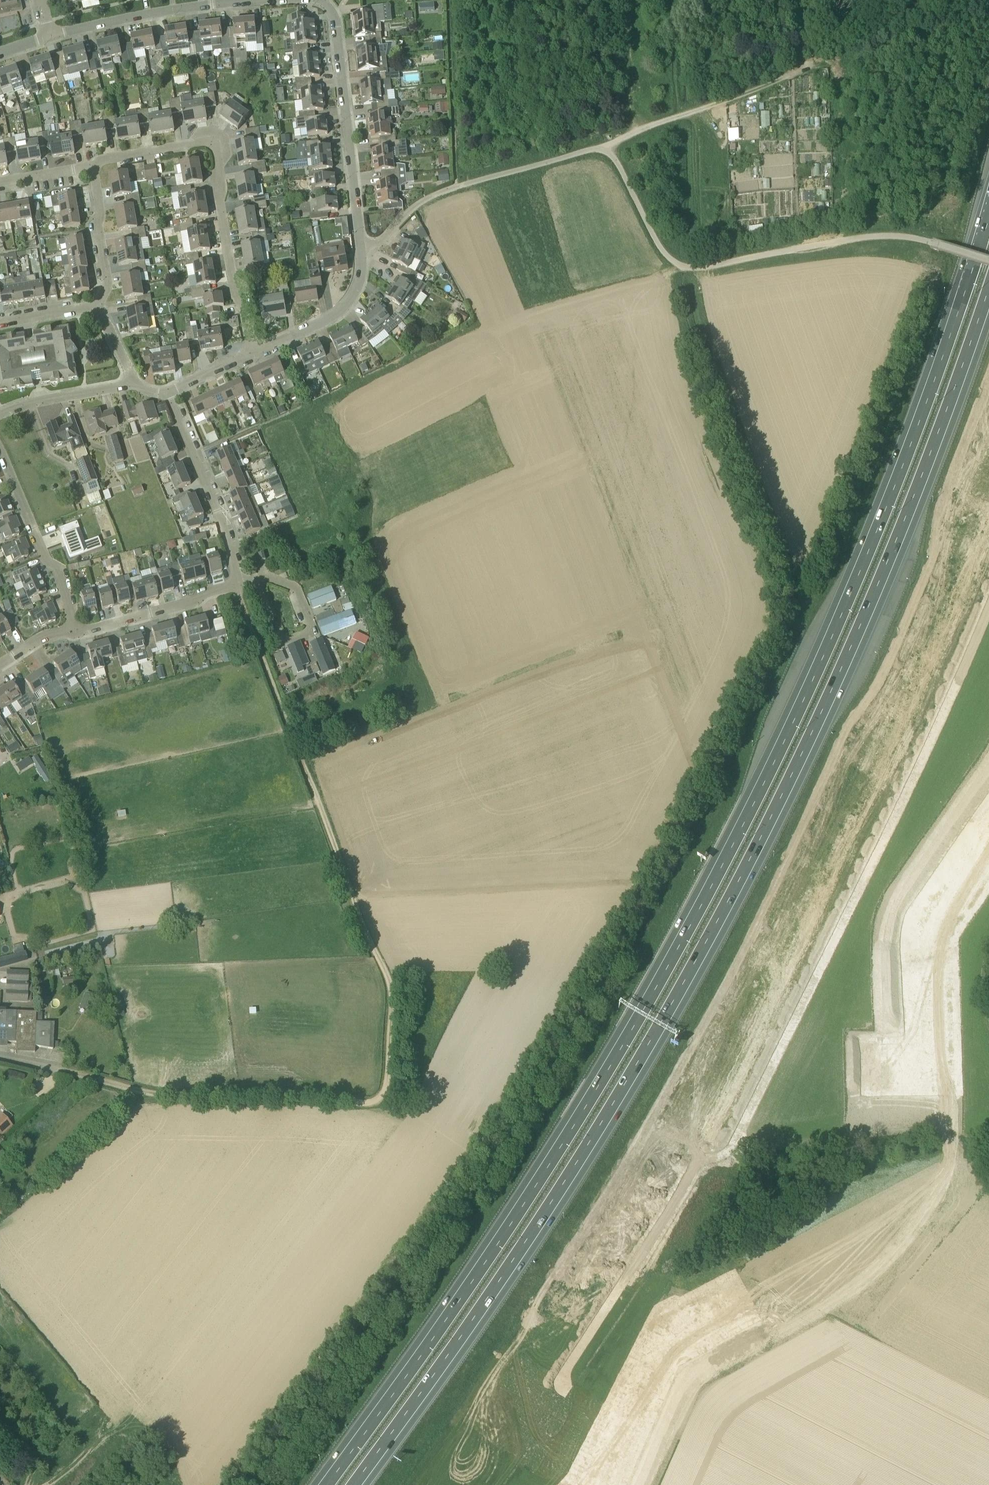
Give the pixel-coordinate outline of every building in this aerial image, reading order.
[(0,8),(0,16),(22,11),(20,0),(16,1),(16,0),(0,0),(0,8)] [(354,26),(380,23),(385,22),(383,5),(366,7),(367,13),(352,15),(353,21),(354,21),(354,26)] [(314,21),(308,22),(307,14),(290,16),(291,24),(294,24),(295,34),(317,32),(316,24),(315,24),(314,21)] [(244,20),(246,36),(246,44),(257,43),(257,45),(263,45),(263,38),(262,26),(256,26),(255,19),(244,20)] [(246,44),(246,36),(244,20),(233,21),(234,28),(228,29),(230,49),(238,48),(237,44),(246,44)] [(213,51),(230,49),(228,29),(222,29),(221,22),(210,23),(213,47),(213,51)] [(203,48),(213,47),(210,23),(199,24),(200,31),(194,32),(197,54),(204,53),(203,48)] [(382,40),(380,23),(354,26),(355,30),(354,30),(355,37),(369,35),(370,41),(382,40)] [(179,51),(190,49),(191,55),(197,54),(194,32),(188,33),(187,26),(176,28),(179,51)] [(169,53),(179,51),(176,28),(165,30),(166,37),(160,38),(162,50),(164,58),(170,57),(169,53)] [(156,51),(162,50),(160,38),(154,39),(152,32),(142,34),(145,50),(156,48),(156,51)] [(318,39),(317,32),(295,34),(296,40),(291,41),(284,42),(285,52),(292,51),(306,50),(305,44),(317,43),(316,40),(318,39)] [(126,44),(127,47),(130,63),(136,62),(135,52),(145,50),(142,34),(131,36),(133,43),(126,44)] [(111,58),(122,56),(124,64),(130,63),(127,47),(120,48),(118,39),(108,41),(111,58)] [(358,60),(386,57),(386,56),(388,46),(383,47),(382,40),(370,41),(370,47),(356,49),(357,55),(358,55),(358,60)] [(103,69),(103,66),(113,64),(111,58),(108,41),(97,43),(99,53),(93,54),(97,71),(103,69)] [(442,43),(432,44),(433,52),(443,51),(442,43)] [(73,49),(80,73),(90,70),(90,72),(97,71),(93,54),(86,56),(84,47),(73,49)] [(81,78),(80,73),(73,49),(63,52),(65,61),(59,63),(61,68),(65,82),(81,78)] [(298,61),(299,68),(321,65),(320,58),(318,58),(318,54),(306,56),(306,50),(292,51),(294,62),(298,61)] [(47,81),(56,78),(59,86),(65,84),(65,82),(61,68),(59,63),(53,65),(50,56),(40,59),(45,76),(47,81)] [(388,73),(386,57),(358,60),(359,64),(358,64),(358,71),(373,69),(374,75),(386,74),(388,73)] [(45,76),(40,59),(29,63),(32,72),(26,74),(30,86),(33,94),(39,92),(35,79),(45,76)] [(321,65),(299,68),(300,78),(295,79),(296,85),(309,84),(309,78),(320,77),(320,73),(322,73),(321,65)] [(7,70),(12,87),(22,83),(24,89),(30,86),(26,74),(20,76),(17,67),(7,70)] [(4,96),(2,90),(12,87),(7,70),(0,73),(0,97),(4,96)] [(390,80),(386,80),(386,74),(374,75),(374,81),(360,83),(360,89),(361,89),(362,94),(388,91),(391,91),(390,80)] [(216,83),(208,84),(209,93),(217,91),(216,83)] [(301,91),(302,101),(324,99),(323,91),(322,92),(321,88),(310,89),(309,84),(296,85),(297,91),(301,91)] [(446,86),(437,87),(431,87),(432,96),(438,95),(446,94),(446,86)] [(388,101),(388,97),(388,91),(362,94),(362,98),(361,98),(362,105),(377,103),(377,109),(398,107),(398,102),(396,100),(388,101)] [(208,94),(211,107),(217,106),(214,93),(208,94)] [(203,95),(203,96),(192,98),(193,104),(196,122),(207,121),(205,108),(211,107),(208,94),(203,95)] [(236,94),(231,102),(231,101),(220,117),(229,123),(240,108),(245,101),(236,94)] [(177,113),(183,112),(185,124),(196,122),(193,104),(182,106),(181,99),(175,100),(177,113)] [(299,112),(300,119),(315,117),(313,117),(312,112),(324,110),(323,107),(325,107),(324,99),(302,101),(304,112),(299,112)] [(174,132),(171,114),(177,113),(175,100),(169,101),(171,113),(160,115),(163,133),(174,132)] [(447,112),(446,103),(435,104),(437,113),(447,112)] [(369,127),(390,125),(392,125),(391,118),(398,117),(400,115),(399,107),(398,107),(377,109),(378,115),(369,116),(369,120),(368,120),(369,127)] [(160,115),(159,108),(148,110),(142,111),(145,124),(150,123),(152,135),(163,133),(160,115)] [(238,130),(249,115),(240,108),(229,123),(238,130)] [(142,111),(137,112),(137,111),(125,113),(127,121),(130,139),(141,137),(139,125),(145,124),(142,111)] [(771,127),(770,111),(762,111),(762,127),(771,127)] [(111,130),(117,129),(119,141),(130,139),(127,121),(116,123),(115,115),(109,116),(111,130)] [(107,143),(105,131),(111,130),(109,116),(103,117),(104,125),(93,126),(96,145),(107,143)] [(300,119),(296,119),(297,130),(300,130),(301,137),(328,134),(327,122),(316,123),(315,117),(300,119)] [(75,122),(78,136),(83,135),(85,147),(96,145),(93,126),(82,128),(81,121),(75,122)] [(64,156),(75,154),(72,137),(78,136),(75,122),(69,123),(72,136),(61,137),(64,156)] [(383,137),(383,143),(396,142),(395,131),(390,132),(390,125),(369,127),(369,135),(371,134),(372,138),(383,137)] [(246,130),(247,136),(260,134),(259,128),(246,130)] [(739,129),(728,130),(729,141),(740,141),(739,129)] [(60,131),(49,133),(48,132),(43,133),(45,147),(51,146),(53,158),(64,156),(61,137),(60,131)] [(45,147),(43,133),(37,134),(38,141),(27,143),(30,162),(41,160),(39,148),(45,147)] [(260,134),(247,136),(248,142),(235,144),(237,155),(256,152),(254,141),(261,140),(260,134)] [(291,143),(290,135),(281,136),(282,144),(291,143)] [(30,162),(27,143),(16,145),(15,138),(9,139),(11,152),(17,151),(19,164),(30,162)] [(3,141),(0,141),(0,167),(8,166),(6,153),(11,152),(9,139),(3,140),(3,141)] [(396,142),(383,143),(384,149),(373,150),(373,154),(371,154),(372,161),(393,159),(411,158),(409,147),(408,140),(400,141),(396,142)] [(306,142),(306,147),(302,150),(304,160),(312,160),(331,158),(330,146),(320,147),(319,141),(306,142)] [(239,166),(251,164),(252,170),(266,167),(265,161),(258,163),(256,152),(237,155),(239,166)] [(450,164),(448,154),(438,156),(439,165),(450,164)] [(333,169),(331,158),(312,160),(312,167),(308,167),(310,178),(315,177),(315,178),(323,177),(323,176),(322,170),(333,169)] [(405,166),(398,165),(394,165),(393,159),(372,161),(373,168),(375,168),(375,172),(387,171),(387,177),(399,175),(406,175),(405,166)] [(181,164),(182,175),(201,172),(199,160),(181,164)] [(156,165),(150,166),(152,180),(158,179),(156,165)] [(150,166),(144,167),(147,181),(152,180),(150,166)] [(254,175),(267,173),(266,167),(252,170),(253,175),(236,178),(238,189),(256,186),(254,175)] [(438,171),(440,182),(450,181),(448,170),(438,171)] [(192,190),(191,185),(203,183),(201,172),(182,175),(184,186),(177,187),(178,193),(192,190)] [(128,173),(123,173),(109,176),(111,187),(130,184),(128,173)] [(406,175),(399,175),(387,177),(388,182),(377,183),(377,187),(375,188),(376,195),(397,193),(402,192),(401,187),(407,184),(414,183),(414,174),(406,175)] [(323,177),(315,178),(315,184),(311,185),(312,196),(326,194),(325,188),(336,187),(334,175),(323,176),(323,177)] [(162,179),(153,180),(155,189),(163,187),(162,179)] [(139,193),(132,195),(130,184),(111,187),(113,198),(126,196),(127,201),(140,199),(139,193)] [(239,200),(252,198),(253,204),(266,202),(265,196),(263,196),(262,185),(256,186),(238,189),(239,200)] [(178,193),(171,194),(174,210),(180,210),(188,208),(207,205),(205,194),(193,196),(192,190),(178,193)] [(51,197),(52,202),(53,208),(60,207),(77,204),(75,193),(51,197)] [(388,211),(403,209),(403,203),(398,203),(397,193),(376,195),(377,202),(378,202),(379,206),(390,205),(391,210),(388,210),(388,211)] [(147,199),(148,209),(156,208),(154,198),(147,199)] [(127,201),(128,207),(115,209),(117,220),(136,217),(134,206),(141,205),(140,199),(127,201)] [(310,220),(328,218),(328,212),(338,211),(337,199),(317,201),(318,208),(314,209),(314,213),(310,214),(310,220)] [(23,228),(27,227),(26,221),(32,220),(29,202),(19,204),(23,228)] [(253,204),(254,209),(236,212),(238,224),(256,220),(255,210),(267,207),(266,202),(253,204)] [(18,229),(23,228),(19,204),(8,206),(11,223),(17,222),(18,229)] [(54,214),(55,219),(79,215),(77,204),(60,207),(61,213),(54,214)] [(193,225),(192,219),(209,216),(207,205),(188,208),(190,219),(179,221),(180,227),(193,225)] [(11,223),(8,206),(0,208),(0,221),(2,232),(6,231),(5,224),(11,223)] [(63,222),(64,229),(81,226),(79,215),(55,219),(56,224),(63,222)] [(119,231),(131,229),(132,235),(146,233),(145,227),(137,228),(136,217),(117,220),(119,231)] [(266,236),(265,230),(266,230),(264,219),(256,220),(238,224),(240,235),(252,233),(253,238),(266,236)] [(305,233),(313,231),(311,221),(303,222),(305,233)] [(206,228),(194,230),(193,225),(180,227),(181,233),(183,244),(190,242),(208,239),(206,228)] [(763,225),(749,227),(750,233),(764,231),(763,225)] [(416,231),(421,240),(428,237),(423,227),(416,231)] [(175,228),(163,230),(164,237),(176,235),(175,228)] [(132,235),(133,241),(116,244),(117,255),(136,252),(134,241),(147,239),(146,233),(132,235)] [(244,257),(263,254),(261,243),(267,242),(266,236),(253,238),(254,244),(242,246),(244,257)] [(83,237),(59,241),(59,246),(66,245),(67,250),(84,247),(83,237)] [(210,250),(208,239),(190,242),(192,253),(184,255),(185,260),(199,258),(198,253),(210,250)] [(423,251),(426,245),(414,239),(412,245),(402,240),(397,251),(413,259),(418,248),(423,251)] [(348,270),(344,249),(327,252),(326,245),(315,247),(318,262),(324,261),(326,271),(337,269),(337,272),(348,270)] [(86,258),(84,247),(67,250),(68,256),(61,258),(62,262),(86,258)] [(399,272),(410,277),(415,280),(418,274),(415,273),(421,262),(413,259),(397,251),(392,261),(401,266),(399,272)] [(133,269),(146,267),(145,261),(138,262),(136,252),(117,255),(119,266),(132,264),(133,269)] [(258,266),(259,272),(272,269),(271,264),(270,264),(268,253),(263,254),(244,257),(245,268),(258,266)] [(63,267),(65,267),(70,266),(71,272),(86,270),(88,269),(86,258),(62,262),(63,267)] [(212,262),(200,264),(199,258),(185,260),(186,266),(188,277),(214,273),(212,262)] [(440,275),(446,272),(442,265),(436,268),(440,275)] [(133,269),(134,275),(121,277),(123,288),(142,285),(140,274),(147,273),(146,267),(133,269)] [(69,272),(70,278),(63,279),(64,284),(88,280),(86,270),(71,272),(69,272)] [(205,292),(204,286),(216,284),(214,273),(188,277),(190,288),(191,294),(205,292)] [(310,276),(311,280),(294,282),(297,304),(319,301),(316,289),(322,288),(320,274),(310,276)] [(35,300),(46,298),(43,281),(37,282),(36,275),(31,276),(35,300)] [(26,277),(27,284),(21,285),(24,302),(35,300),(31,276),(26,277)] [(392,287),(407,297),(415,302),(421,293),(422,293),(427,285),(415,280),(410,277),(411,277),(408,283),(399,277),(392,287)] [(15,286),(14,279),(10,280),(9,280),(13,304),(24,302),(21,285),(15,286)] [(5,281),(6,287),(0,288),(0,291),(2,302),(2,306),(13,304),(9,280),(5,281)] [(64,284),(65,289),(71,287),(73,294),(90,291),(88,280),(64,284)] [(279,282),(280,289),(288,288),(287,281),(279,282)] [(151,295),(149,295),(144,296),(142,285),(123,288),(125,299),(137,297),(138,303),(152,301),(151,295)] [(48,287),(50,298),(57,296),(56,286),(48,287)] [(401,306),(407,297),(392,287),(386,297),(395,303),(390,308),(404,321),(405,321),(404,321),(412,313),(401,306)] [(192,300),(194,300),(204,298),(206,309),(219,307),(224,306),(222,294),(206,297),(205,292),(191,294),(192,300)] [(282,297),(261,300),(264,317),(285,314),(282,297)] [(195,301),(197,308),(205,306),(204,299),(195,301)] [(138,303),(139,309),(127,311),(129,322),(147,319),(146,308),(153,307),(152,301),(138,303)] [(388,335),(404,321),(390,308),(385,313),(378,305),(369,313),(381,327),(384,331),(388,335)] [(206,309),(205,309),(207,315),(220,313),(219,307),(206,309)] [(455,316),(465,322),(468,316),(459,310),(455,316)] [(381,327),(369,313),(360,321),(367,329),(362,333),(368,343),(376,338),(384,331),(381,327)] [(147,319),(129,322),(131,333),(143,331),(144,337),(158,334),(156,328),(149,329),(147,319)] [(194,341),(199,340),(202,352),(213,350),(209,332),(199,334),(197,327),(196,322),(191,323),(194,341)] [(188,342),(194,341),(191,323),(186,324),(186,328),(186,329),(188,342)] [(439,323),(436,329),(441,332),(445,327),(439,323)] [(340,331),(348,348),(358,343),(361,348),(368,343),(362,333),(356,336),(351,326),(340,331)] [(34,333),(35,338),(25,339),(25,335),(0,339),(0,389),(3,391),(3,392),(34,387),(32,380),(42,378),(43,385),(74,380),(73,378),(75,375),(77,375),(74,355),(78,353),(76,349),(72,345),(70,331),(68,331),(65,330),(65,328),(34,333)] [(221,330),(209,332),(213,350),(224,348),(221,330)] [(340,331),(330,336),(334,346),(329,348),(334,360),(335,363),(341,360),(341,359),(351,355),(348,348),(340,331)] [(413,345),(416,348),(425,343),(421,339),(413,345)] [(329,348),(323,351),(319,341),(308,346),(315,362),(326,358),(329,365),(335,363),(334,360),(329,348)] [(180,364),(192,363),(188,344),(177,346),(179,359),(180,364)] [(172,354),(162,356),(165,375),(176,373),(174,360),(179,359),(177,346),(171,347),(172,354)] [(296,363),(301,375),(307,372),(305,367),(315,362),(308,346),(297,351),(302,361),(296,363)] [(154,376),(165,375),(162,356),(151,358),(149,351),(143,352),(146,365),(152,364),(154,376)] [(283,381),(287,379),(278,359),(268,364),(275,378),(281,375),(283,381)] [(269,381),(275,378),(268,364),(258,369),(267,388),(271,386),(269,381)] [(248,373),(255,387),(261,384),(263,390),(267,388),(258,369),(248,373)] [(245,402),(250,400),(241,381),(231,385),(237,399),(243,397),(245,402)] [(237,415),(233,408),(231,402),(237,399),(231,385),(221,390),(230,409),(233,417),(237,415)] [(226,411),(230,409),(221,390),(211,394),(217,408),(223,406),(226,411)] [(210,418),(211,418),(214,417),(211,411),(217,408),(211,394),(201,399),(210,418)] [(197,417),(204,415),(206,420),(210,418),(201,399),(191,403),(197,417)] [(148,423),(148,421),(157,418),(152,404),(124,413),(126,420),(133,418),(132,415),(139,413),(140,417),(139,417),(141,425),(148,423)] [(165,405),(158,408),(159,414),(167,411),(165,405)] [(106,433),(105,429),(118,425),(114,411),(107,413),(108,415),(102,417),(100,411),(85,415),(91,437),(106,433)] [(64,444),(81,438),(81,436),(74,416),(67,419),(70,425),(58,430),(56,423),(47,426),(55,448),(64,444)] [(145,445),(155,441),(159,450),(174,444),(170,434),(163,437),(161,431),(142,439),(145,445)] [(113,464),(124,461),(117,437),(106,440),(113,464)] [(165,465),(174,462),(171,456),(178,454),(174,444),(159,450),(162,457),(160,458),(157,465),(158,468),(164,466),(165,465)] [(221,464),(241,456),(239,452),(234,454),(231,448),(217,454),(221,464)] [(237,463),(243,460),(241,456),(221,464),(225,474),(239,468),(237,463)] [(85,495),(101,490),(97,480),(98,480),(89,457),(78,462),(86,484),(82,486),(85,495)] [(264,462),(266,468),(273,465),(271,459),(264,462)] [(174,462),(165,465),(168,471),(172,481),(187,474),(183,465),(176,467),(174,462)] [(270,476),(277,472),(274,465),(266,469),(270,476)] [(249,476),(247,471),(242,473),(239,468),(225,474),(229,484),(249,476)] [(176,497),(187,492),(181,495),(179,490),(191,484),(187,474),(172,481),(176,491),(174,492),(176,497)] [(245,482),(251,480),(249,476),(229,484),(233,494),(244,489),(248,488),(245,482)] [(77,494),(73,484),(67,486),(71,496),(77,494)] [(142,486),(132,490),(134,496),(144,492),(142,486)] [(276,489),(279,497),(286,494),(283,486),(276,489)] [(252,493),(247,495),(244,489),(233,494),(230,495),(234,505),(254,497),(252,493)] [(90,503),(102,500),(100,492),(88,495),(90,503)] [(185,512),(200,505),(196,495),(190,498),(187,492),(176,497),(172,499),(175,505),(181,502),(185,511),(179,514),(185,512)] [(258,507),(255,501),(254,497),(234,505),(238,516),(258,507)] [(285,508),(291,505),(288,499),(283,502),(285,508)] [(9,506),(7,501),(0,504),(0,517),(13,512),(11,506),(9,506)] [(200,505),(185,512),(189,521),(187,522),(190,528),(201,525),(198,518),(204,515),(200,505)] [(262,517),(261,513),(258,507),(238,516),(242,526),(262,517)] [(284,509),(287,516),(294,514),(291,507),(284,509)] [(20,528),(15,516),(0,523),(0,536),(1,535),(4,541),(19,535),(16,529),(20,528)] [(247,536),(267,527),(262,517),(242,526),(247,536)] [(73,524),(59,529),(65,546),(70,560),(93,551),(90,543),(83,545),(77,530),(75,531),(73,524)] [(195,542),(208,539),(206,533),(197,536),(194,536),(195,542)] [(6,559),(8,565),(28,557),(25,551),(29,549),(25,538),(1,548),(6,559)] [(203,569),(208,568),(206,558),(205,555),(200,557),(201,561),(190,564),(195,582),(206,579),(203,569)] [(217,555),(206,558),(208,568),(210,575),(221,572),(217,555)] [(176,577),(181,575),(184,585),(195,582),(190,564),(188,557),(177,560),(178,563),(172,564),(176,577)] [(91,567),(90,561),(77,564),(79,570),(91,567)] [(160,586),(162,593),(173,590),(170,578),(176,577),(172,564),(167,566),(168,573),(158,576),(158,578),(160,586)] [(23,589),(43,581),(40,575),(39,576),(37,571),(27,575),(24,568),(12,573),(16,584),(21,583),(23,589)] [(150,570),(151,571),(150,572),(151,575),(141,578),(143,585),(147,600),(157,597),(155,588),(160,586),(158,578),(158,576),(155,568),(151,570),(150,570)] [(140,576),(130,579),(129,578),(123,580),(124,580),(126,588),(128,595),(133,594),(136,603),(147,600),(143,585),(141,578),(140,576)] [(124,580),(107,585),(108,588),(110,593),(110,597),(111,597),(116,596),(118,605),(130,602),(128,595),(126,588),(124,580)] [(45,587),(43,581),(23,589),(26,596),(20,598),(19,600),(23,609),(38,602),(36,597),(46,593),(44,588),(45,587)] [(94,602),(90,589),(90,585),(78,588),(80,595),(82,599),(86,617),(97,614),(94,601),(94,602)] [(108,588),(107,585),(96,588),(90,589),(94,602),(94,601),(99,600),(102,610),(113,607),(111,597),(110,597),(110,593),(108,588)] [(332,589),(308,599),(311,607),(336,598),(332,589)] [(350,603),(348,598),(340,601),(331,605),(333,610),(350,603)] [(52,603),(28,613),(33,623),(38,621),(40,627),(55,621),(52,615),(56,614),(52,603)] [(352,609),(352,608),(350,603),(333,610),(335,615),(344,612),(352,609)] [(318,622),(335,615),(333,610),(316,617),(318,622)] [(6,635),(7,637),(9,636),(10,636),(12,635),(7,627),(12,624),(6,613),(1,617),(0,617),(0,616),(0,638),(6,635)] [(342,615),(318,625),(324,640),(348,630),(342,615)] [(227,636),(222,619),(206,623),(205,617),(194,620),(200,641),(201,643),(227,636)] [(180,630),(184,647),(190,646),(190,644),(200,641),(194,620),(184,622),(185,628),(180,630)] [(184,647),(180,630),(174,631),(172,624),(162,626),(166,642),(165,642),(167,649),(178,646),(178,649),(184,647)] [(148,639),(151,650),(156,649),(155,645),(165,642),(166,642),(162,626),(151,629),(153,637),(148,639)] [(369,638),(364,636),(364,635),(357,632),(349,648),(356,651),(360,653),(361,653),(369,638)] [(153,658),(151,650),(148,639),(142,640),(140,634),(130,637),(137,662),(147,659),(153,658)] [(117,652),(118,657),(121,668),(127,666),(127,665),(137,662),(130,637),(119,640),(121,647),(116,649),(117,652)] [(112,659),(118,657),(117,652),(111,654),(107,641),(97,644),(101,659),(112,657),(112,659)] [(332,663),(323,641),(310,647),(320,669),(332,663)] [(90,659),(84,661),(86,668),(87,668),(90,679),(96,678),(94,672),(104,669),(101,659),(97,644),(87,647),(90,659)] [(299,646),(289,650),(297,669),(307,664),(299,646)] [(231,649),(222,652),(225,663),(234,661),(231,649)] [(84,661),(83,655),(74,658),(74,656),(70,651),(62,657),(74,676),(81,672),(81,671),(86,668),(84,661)] [(52,663),(56,669),(51,672),(57,681),(63,690),(69,685),(67,682),(74,678),(74,677),(74,676),(62,657),(52,663)] [(315,674),(318,680),(320,685),(337,677),(333,666),(320,671),(316,663),(311,665),(315,674)] [(306,667),(309,676),(297,681),(300,688),(318,681),(317,680),(318,680),(315,674),(311,665),(306,667)] [(57,681),(51,672),(46,676),(42,669),(33,675),(42,689),(51,683),(52,685),(57,681)] [(156,674),(149,676),(151,683),(157,681),(156,674)] [(37,700),(33,694),(42,689),(33,675),(24,681),(28,686),(22,690),(25,693),(31,704),(32,704),(37,700)] [(279,678),(282,685),(288,683),(286,675),(279,678)] [(25,693),(20,696),(11,683),(5,687),(4,685),(1,686),(1,685),(0,686),(0,689),(1,690),(11,705),(16,701),(22,710),(31,704),(25,693)] [(108,686),(98,689),(100,696),(110,694),(108,686)] [(11,705),(1,690),(0,690),(0,711),(0,712),(6,708),(12,716),(16,714),(11,705)] [(71,704),(68,698),(63,702),(66,707),(71,704)] [(16,742),(6,748),(10,754),(20,748),(16,742)] [(23,761),(27,768),(33,764),(29,757),(23,761)] [(36,767),(41,775),(47,772),(42,764),(36,767)] [(52,780),(47,772),(41,775),(46,783),(52,780)] [(28,961),(25,952),(0,959),(0,969),(28,961)] [(32,983),(27,983),(28,972),(8,972),(7,1001),(31,1001),(32,983)] [(62,978),(63,985),(75,983),(74,977),(70,977),(62,978)] [(79,1008),(89,1011),(94,997),(84,994),(79,1008)] [(35,1043),(34,1051),(34,1052),(35,1052),(35,1046),(53,1049),(54,1023),(42,1022),(42,1012),(3,1011),(0,1011),(0,1042),(35,1043)] [(0,1127),(0,1134),(11,1124),(7,1120),(0,1127)]
